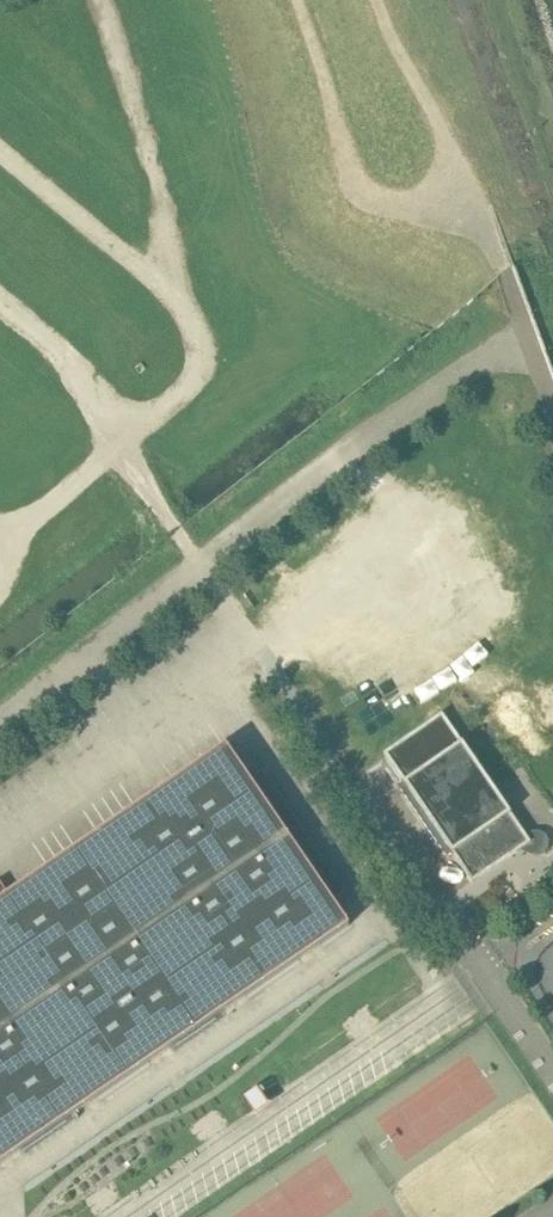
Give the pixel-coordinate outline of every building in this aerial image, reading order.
[(516,839),(434,719),(376,759),(397,787),(401,796),(402,795),(417,817),(416,818),(424,829),(425,828),(440,850),(439,850),(448,862),(464,888),(513,855),(523,848),(516,839)] [(353,927),(332,896),(341,890),(261,775),(248,784),(225,751),(7,901),(0,891),(0,1168),(353,927)] [(543,836),(539,834),(516,839),(523,848),(513,855),(536,858),(543,855),(546,852),(548,843),(546,839),(543,836)] [(443,973),(437,966),(427,973),(432,980),(443,973)] [(258,1089),(248,1095),(253,1102),(263,1096),(258,1089)]
